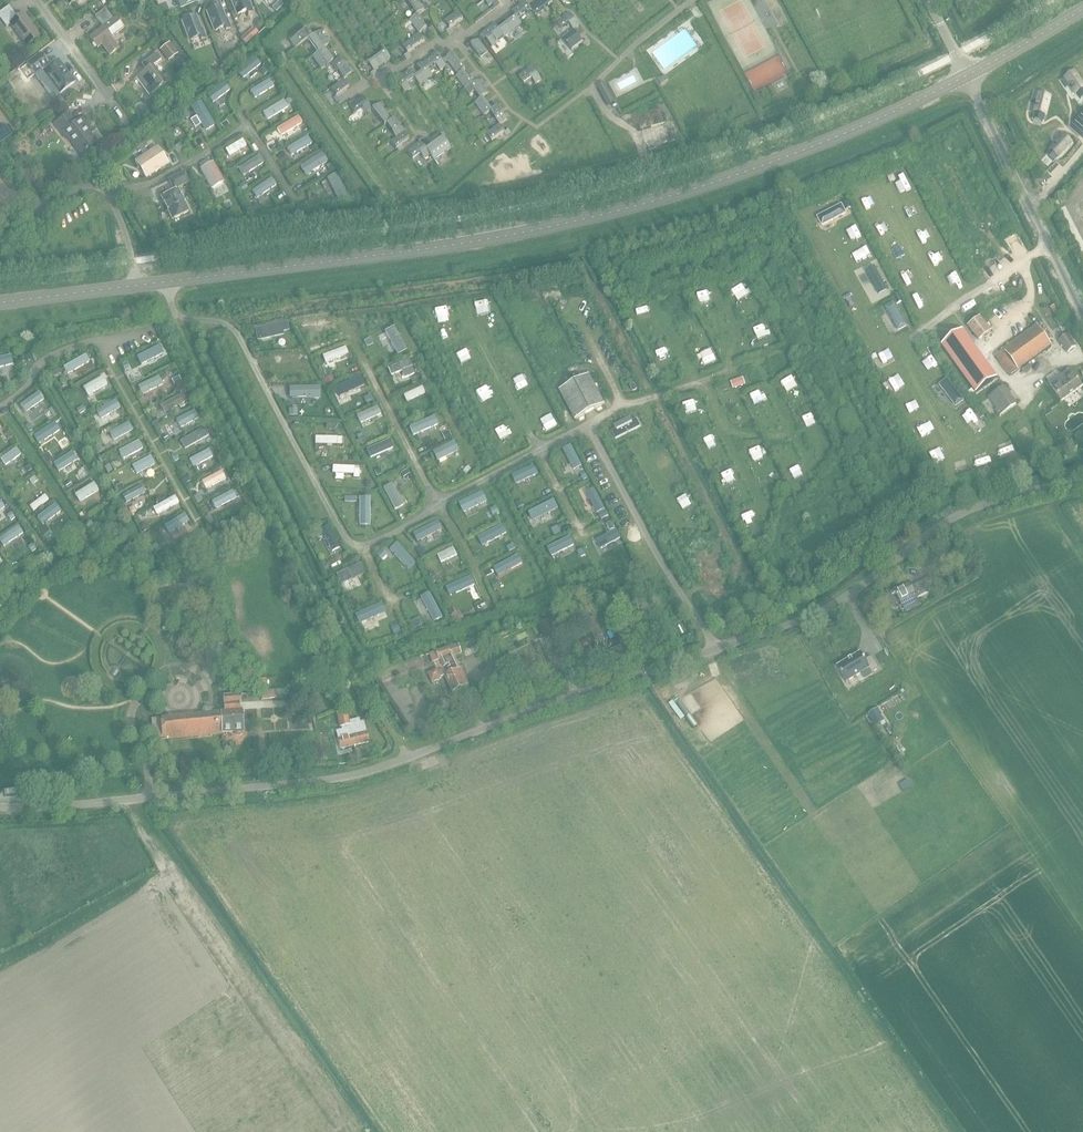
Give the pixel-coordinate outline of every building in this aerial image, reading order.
[(237,15),(246,11),(248,14),(252,12),(249,3),(247,4),(245,0),(231,0),(237,15)] [(417,15),(424,9),(417,0),(406,0),(417,15)] [(530,8),(536,15),(552,3),(550,0),(541,0),(530,8)] [(517,18),(530,8),(525,1),(512,11),(516,16),(517,18)] [(16,18),(8,6),(0,12),(0,20),(6,27),(9,25),(26,47),(39,37),(22,14),(16,18)] [(219,7),(217,8),(215,7),(210,9),(209,11),(207,12),(214,31),(224,27),(225,30),(230,28),(227,19),(224,20),(219,7)] [(116,17),(113,19),(105,9),(94,16),(102,27),(89,37),(97,48),(101,45),(109,55),(118,48),(110,38),(123,28),(116,17)] [(444,21),(450,28),(462,19),(457,11),(444,21)] [(569,24),(573,30),(579,25),(569,12),(557,22),(562,29),(569,24)] [(409,20),(419,33),(426,28),(417,15),(409,20)] [(194,17),(192,18),(190,16),(185,18),(185,21),(182,21),(190,41),(199,37),(200,40),(205,38),(202,29),(200,30),(194,17)] [(521,24),(517,18),(516,16),(499,29),(505,36),(521,24)] [(505,36),(499,29),(495,23),(482,33),(492,46),(505,36)] [(295,49),(308,40),(312,37),(306,29),(289,41),(295,49)] [(583,42),(573,30),(566,35),(575,48),(583,42)] [(317,52),(322,48),(328,44),(319,31),(312,37),(308,40),(317,52)] [(424,41),(419,33),(402,45),(408,53),(424,41)] [(471,45),(480,57),(487,52),(478,39),(471,45)] [(331,63),(332,62),(322,48),(317,52),(317,53),(311,57),(321,70),(331,63)] [(369,63),(374,71),(391,59),(386,51),(369,63)] [(138,76),(151,94),(165,83),(152,66),(160,60),(156,53),(144,62),(149,68),(138,76)] [(423,63),(428,70),(435,65),(440,71),(446,67),(436,53),(423,63)] [(457,75),(463,71),(465,69),(452,53),(445,58),(457,75)] [(57,61),(49,67),(40,55),(28,64),(36,75),(42,70),(60,94),(74,83),(57,61)] [(257,57),(237,72),(241,78),(261,62),(257,57)] [(331,63),(343,80),(350,75),(338,58),(332,62),(331,63)] [(432,76),(428,70),(423,63),(417,67),(421,73),(414,78),(419,85),(432,76)] [(536,84),(541,80),(532,67),(519,76),(524,83),(532,78),(536,84)] [(407,83),(414,78),(409,71),(396,80),(405,93),(411,89),(407,83)] [(465,89),(473,84),(463,71),(457,75),(456,76),(465,89)] [(1066,78),(1069,82),(1076,93),(1077,93),(1080,98),(1082,96),(1082,85),(1074,72),(1066,78)] [(658,80),(661,85),(668,80),(665,75),(658,80)] [(272,77),(249,92),(254,98),(267,89),(269,91),(271,89),(270,87),(273,85),(272,84),(275,81),(272,77)] [(348,87),(343,80),(330,90),(335,97),(348,87)] [(480,98),(482,97),(488,93),(478,80),(473,84),(465,89),(470,95),(475,91),(480,98)] [(597,87),(608,106),(615,102),(604,83),(597,87)] [(212,103),(229,90),(224,84),(208,96),(212,103)] [(1035,112),(1033,118),(1042,121),(1044,115),(1049,96),(1039,93),(1034,92),(1032,100),(1037,101),(1034,112),(1035,112)] [(365,114),(371,109),(361,96),(348,106),(353,113),(361,108),(365,114)] [(484,115),(490,111),(492,110),(482,97),(480,98),(475,102),(484,115)] [(215,126),(200,99),(192,103),(207,130),(215,126)] [(287,106),(283,100),(266,111),(269,117),(287,106)] [(383,126),(385,124),(391,120),(379,104),(371,109),(383,126)] [(490,111),(499,125),(507,119),(498,106),(492,110),(490,111)] [(82,117),(75,122),(68,112),(53,124),(61,134),(63,132),(81,156),(98,144),(85,126),(87,125),(82,117)] [(173,133),(190,123),(186,116),(169,126),(173,133)] [(302,123),(298,116),(277,129),(281,136),(302,123)] [(391,120),(385,124),(395,137),(402,132),(393,119),(391,120)] [(505,132),(499,125),(486,134),(491,141),(505,132)] [(389,142),(395,149),(408,140),(402,132),(389,142)] [(1050,150),(1046,154),(1053,161),(1057,156),(1057,157),(1071,142),(1059,132),(1053,138),(1057,141),(1049,149),(1050,150)] [(294,152),(311,142),(307,136),(290,146),(294,152)] [(425,149),(429,155),(430,157),(447,145),(442,137),(425,149)] [(229,155),(246,145),(242,139),(225,149),(229,155)] [(429,155),(425,149),(420,142),(406,151),(412,159),(419,154),(423,159),(429,155)] [(183,147),(180,143),(173,147),(180,159),(187,155),(186,154),(188,152),(184,146),(183,147)] [(134,162),(145,178),(167,164),(156,147),(134,162)] [(327,162),(322,153),(300,167),(305,175),(327,162)] [(264,163),(259,155),(238,168),(243,176),(264,163)] [(224,181),(213,162),(200,169),(210,188),(224,181)] [(161,198),(172,220),(188,212),(176,188),(189,182),(184,172),(168,180),(174,192),(161,198)] [(348,196),(336,173),(326,179),(339,201),(348,196)] [(270,178),(253,191),(257,198),(268,190),(269,192),(271,190),(270,188),(275,184),(270,178)] [(967,325),(978,340),(991,330),(980,315),(967,325)] [(302,329),(327,326),(326,318),(301,321),(302,329)] [(995,356),(1009,376),(1051,345),(1037,325),(995,356)] [(961,330),(940,345),(974,393),(996,377),(961,330)] [(1058,340),(1067,353),(1077,346),(1068,334),(1058,340)] [(392,335),(372,343),(375,351),(395,342),(392,335)] [(325,362),(348,354),(345,347),(322,356),(325,362)] [(159,356),(156,350),(131,362),(134,369),(159,356)] [(297,361),(297,354),(274,356),(274,363),(288,362),(288,365),(292,365),(292,362),(297,361)] [(67,374),(89,362),(85,355),(63,367),(67,374)] [(5,358),(0,360),(0,361),(4,368),(1,370),(3,373),(5,371),(7,375),(13,371),(5,358)] [(412,358),(388,368),(390,375),(401,371),(404,378),(414,374),(411,367),(415,365),(412,358)] [(1073,374),(1072,375),(1068,370),(1061,375),(1060,373),(1049,382),(1050,383),(1049,384),(1061,400),(1081,385),(1073,374)] [(559,390),(575,419),(604,404),(589,374),(559,390)] [(342,390),(363,382),(361,375),(340,383),(342,390)] [(87,396),(106,385),(102,377),(83,388),(87,396)] [(161,385),(157,378),(140,387),(144,394),(161,385)] [(994,410),(999,416),(1017,403),(1004,385),(988,397),(996,408),(994,410)] [(312,389),(312,387),(290,388),(290,396),(303,395),(303,398),(307,398),(307,395),(313,395),(313,393),(317,393),(317,389),(312,389)] [(406,401),(425,393),(422,387),(403,395),(406,401)] [(186,401),(182,393),(160,406),(164,414),(179,405),(180,409),(184,407),(183,404),(186,401)] [(28,411),(45,401),(42,395),(25,405),(28,411)] [(118,400),(100,410),(104,416),(105,416),(107,420),(116,415),(113,411),(122,407),(118,400)] [(361,421),(379,413),(376,407),(358,415),(361,421)] [(194,417),(190,410),(170,422),(173,429),(187,421),(188,423),(192,421),(191,419),(194,417)] [(422,428),(439,420),(436,414),(419,422),(422,428)] [(35,435),(53,423),(49,416),(30,428),(35,435)] [(638,416),(611,430),(617,441),(643,426),(638,416)] [(326,430),(334,430),(335,422),(326,422),(326,430)] [(201,437),(198,431),(179,442),(183,448),(201,437)] [(62,435),(44,446),(48,452),(56,447),(57,448),(59,446),(59,445),(66,441),(62,435)] [(110,442),(107,436),(98,440),(96,436),(89,440),(91,444),(92,444),(99,456),(108,451),(105,444),(110,442)] [(376,454),(395,446),(392,439),(373,447),(376,454)] [(437,459),(457,450),(454,444),(434,453),(437,459)] [(75,445),(68,449),(73,456),(79,452),(75,445)] [(107,463),(125,454),(122,448),(99,460),(102,466),(103,466),(107,474),(111,472),(107,463)] [(209,457),(206,451),(189,461),(192,466),(209,457)] [(127,477),(153,464),(150,457),(124,470),(127,477)] [(78,467),(73,461),(57,471),(61,478),(70,472),(72,475),(78,472),(76,468),(78,467)] [(354,467),(332,466),(332,474),(345,474),(345,477),(347,477),(347,474),(353,474),(353,478),(359,478),(359,469),(359,466),(354,466),(354,467)] [(420,493),(408,470),(402,473),(415,496),(420,493)] [(21,489),(37,479),(32,472),(17,483),(21,489)] [(93,483),(75,495),(80,503),(98,491),(93,483)] [(209,488),(206,483),(194,489),(196,495),(209,488)] [(126,503),(144,493),(141,486),(122,496),(126,503)] [(233,496),(229,490),(212,500),(215,506),(227,499),(228,501),(232,499),(231,497),(233,496)] [(371,504),(372,497),(342,494),(342,502),(356,503),(354,521),(362,521),(364,503),(371,504)] [(464,512),(486,501),(483,494),(461,505),(464,512)] [(44,495),(29,506),(33,511),(48,500),(44,495)] [(156,515),(178,503),(175,496),(153,508),(156,515)] [(6,505),(0,509),(0,511),(1,512),(0,513),(0,523),(5,519),(6,520),(12,515),(6,505)] [(171,529),(185,521),(181,516),(168,524),(171,529)] [(35,522),(46,536),(51,532),(41,518),(35,522)] [(415,541),(440,528),(437,522),(412,535),(415,541)] [(339,548),(328,525),(320,529),(331,552),(339,548)] [(502,533),(498,527),(480,537),(483,543),(495,537),(496,539),(499,537),(498,535),(502,533)] [(29,535),(26,530),(12,540),(16,545),(24,539),(25,541),(28,540),(26,538),(29,535)] [(441,563),(457,555),(453,547),(438,555),(441,563)] [(383,550),(373,556),(376,560),(386,555),(383,550)] [(325,575),(330,572),(324,561),(319,563),(325,575)] [(451,596),(475,585),(471,577),(447,588),(451,596)] [(900,605),(933,591),(929,581),(911,589),(909,584),(894,590),(900,605)] [(230,640),(235,652),(240,650),(235,638),(230,640)] [(460,665),(459,666),(453,654),(460,652),(457,644),(429,654),(432,663),(439,660),(442,666),(437,669),(436,667),(427,672),(432,682),(443,676),(452,691),(469,682),(460,665)] [(866,661),(860,652),(836,667),(846,682),(869,668),(873,673),(880,668),(872,657),(866,661)] [(266,679),(256,680),(261,691),(261,700),(276,699),(276,690),(264,691),(264,689),(266,688),(266,679)] [(194,715),(197,737),(220,735),(220,734),(234,732),(234,734),(236,736),(240,735),(242,733),(239,703),(242,702),(241,693),(223,694),(225,712),(212,713),(211,708),(209,705),(204,706),(201,708),(202,714),(194,715)] [(339,748),(354,745),(345,711),(336,713),(339,727),(341,727),(342,730),(335,731),(339,748)] [(345,711),(354,745),(368,742),(363,721),(360,722),(359,718),(349,720),(347,711),(345,711)] [(151,742),(197,737),(194,715),(149,719),(151,742)]
